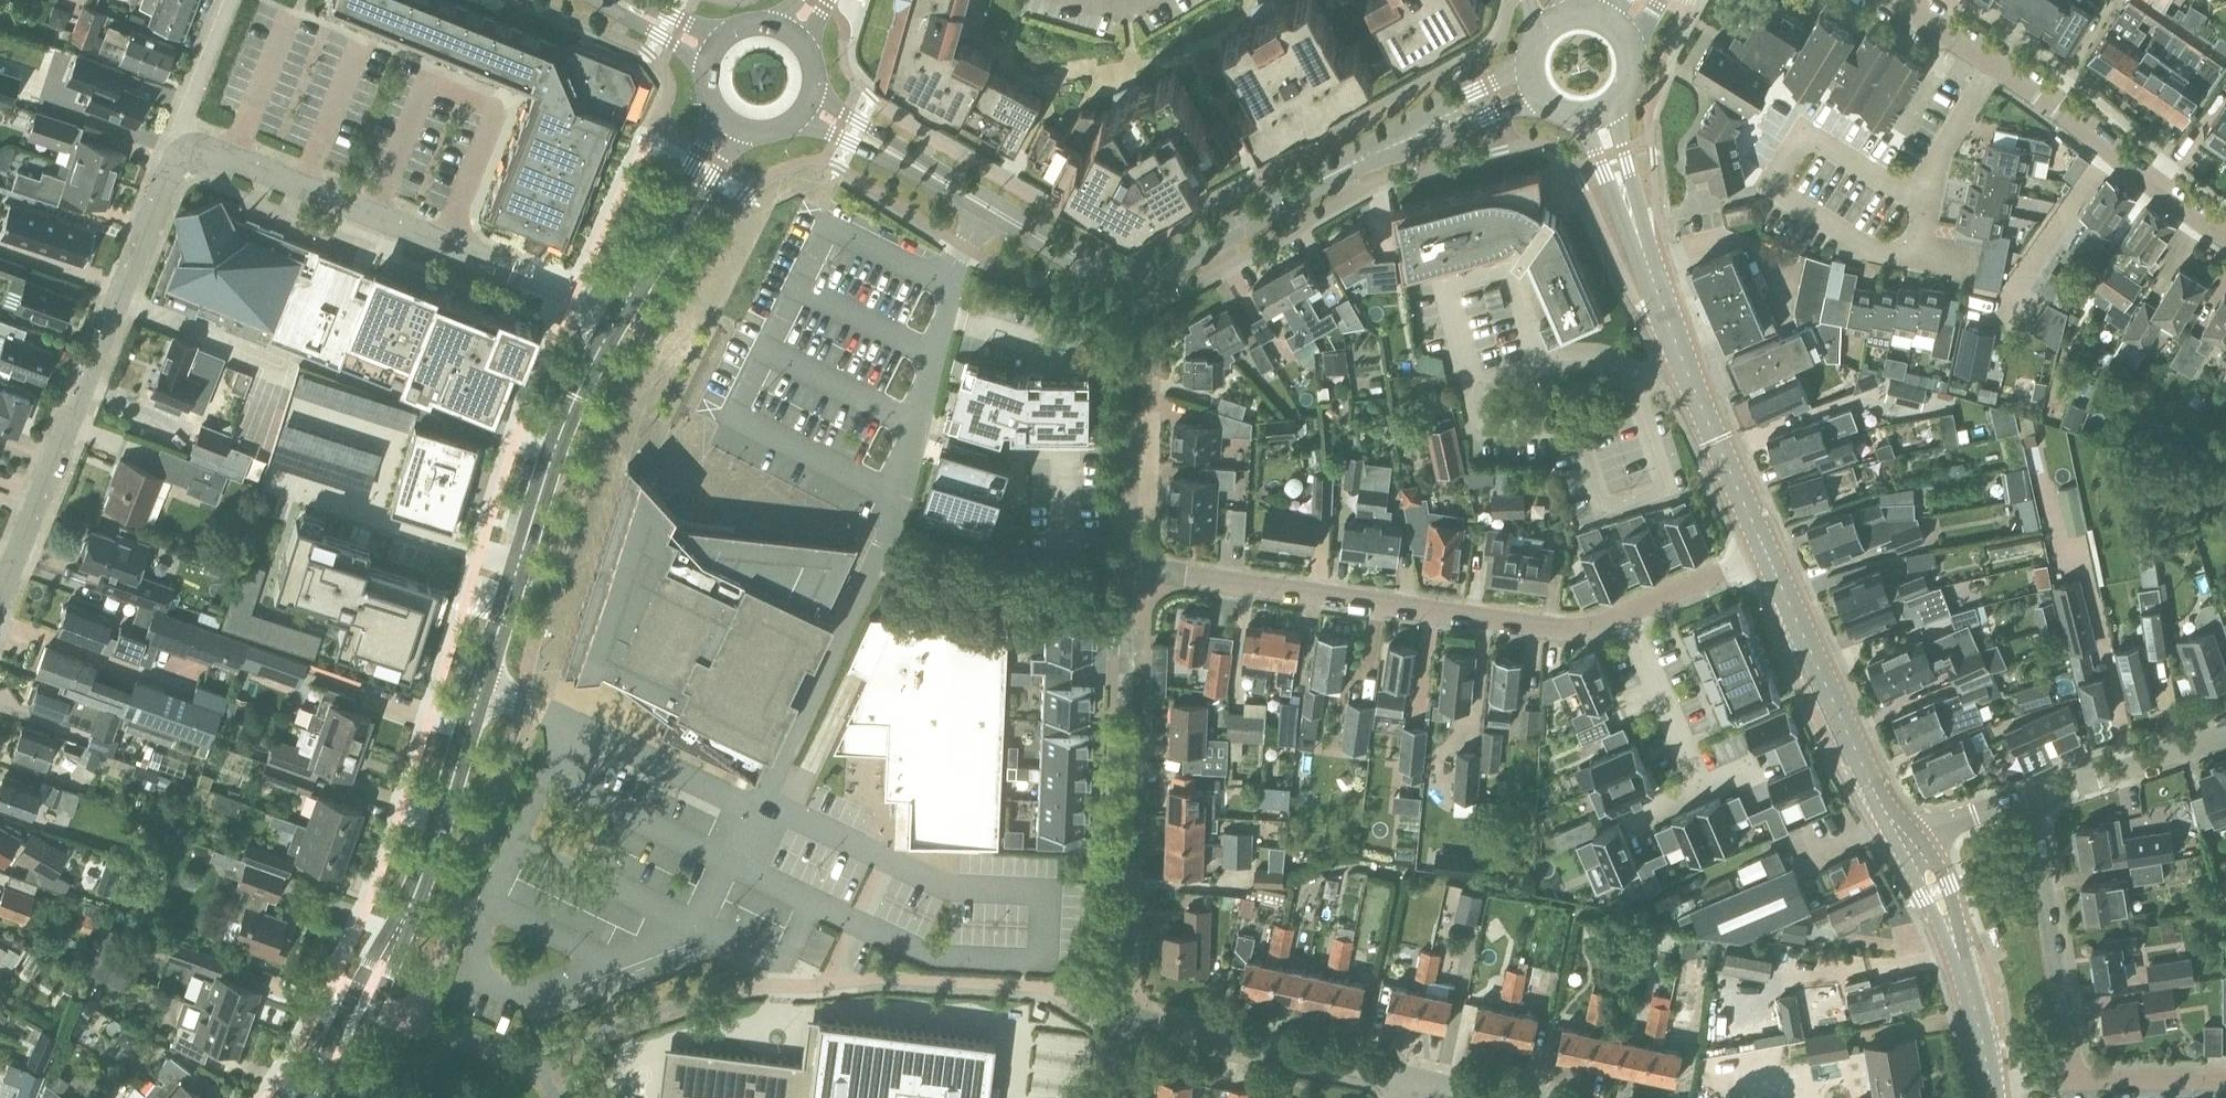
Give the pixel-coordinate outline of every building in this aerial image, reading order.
[(192,13),(160,0),(144,0),(141,8),(153,13),(150,21),(184,34),(192,13)] [(197,0),(160,0),(192,13),(197,0)] [(334,5),(342,8),(371,20),(382,25),(398,32),(409,36),(426,43),(437,48),(454,55),(464,59),(481,66),(492,70),(509,78),(519,82),(536,88),(529,105),(525,115),(518,132),(513,143),(506,160),(502,170),(490,200),(486,208),(494,211),(560,238),(566,241),(570,232),(582,203),(586,192),(594,175),(598,165),(605,148),(609,137),(615,123),(621,126),(630,103),(638,82),(632,69),(612,61),(589,51),(581,55),(577,46),(562,52),(561,49),(442,0),(337,0),(334,5)] [(948,109),(1020,148),(1021,147),(1018,145),(1043,99),(987,69),(993,58),(956,38),(967,0),(898,0),(878,71),(917,93),(919,97),(930,105),(942,110),(947,108),(948,109)] [(1346,48),(1318,0),(1287,0),(1281,2),(1283,8),(1266,22),(1262,18),(1257,23),(1253,19),(1244,27),(1242,31),(1227,40),(1261,97),(1233,113),(1250,141),(1247,143),(1248,144),(1306,110),(1311,111),(1323,107),(1333,98),(1335,94),(1416,46),(1421,47),(1433,43),(1434,42),(1443,34),(1445,30),(1486,5),(1483,0),(1370,0),(1385,26),(1346,48)] [(1746,117),(1750,109),(1751,109),(1772,75),(1765,71),(1771,63),(1781,62),(1788,66),(1785,72),(1819,93),(1827,80),(1835,84),(1832,88),(1841,94),(1840,96),(1852,104),(1853,102),(1872,113),(1870,116),(1881,122),(1882,120),(1893,126),(1927,70),(1919,65),(1920,63),(1908,56),(1907,57),(1888,45),(1889,43),(1879,37),(1877,38),(1868,32),(1860,45),(1852,41),(1856,36),(1821,14),(1804,42),(1796,37),(1806,22),(1796,16),(1798,13),(1787,6),(1785,8),(1772,0),(1758,0),(1747,18),(1744,16),(1737,27),(1740,29),(1733,40),(1748,48),(1743,57),(1716,41),(1696,74),(1727,93),(1722,101),(1718,99),(1701,128),(1704,142),(1691,145),(1694,156),(1690,157),(1694,171),(1698,170),(1700,179),(1713,176),(1716,188),(1747,180),(1735,135),(1746,117)] [(2003,3),(2046,29),(2045,31),(2046,32),(2051,24),(2049,23),(2063,0),(2005,0),(2003,3)] [(2046,32),(2072,48),(2096,9),(2084,1),(2085,0),(2063,0),(2049,23),(2051,24),(2046,32)] [(2125,5),(2143,18),(2153,2),(2150,0),(2128,0),(2125,5)] [(2143,18),(2159,29),(2169,13),(2163,9),(2169,0),(2154,0),(2153,2),(2143,18)] [(105,12),(84,4),(83,6),(82,5),(75,25),(96,34),(105,12)] [(2147,46),(2123,81),(2134,89),(2158,54),(2159,55),(2170,37),(2169,36),(2178,22),(2180,23),(2181,21),(2169,13),(2159,29),(2147,46)] [(2158,54),(2134,89),(2149,99),(2184,47),(2193,33),(2196,34),(2197,32),(2181,21),(2180,23),(2178,22),(2169,36),(2170,37),(2159,55),(2158,54)] [(2127,39),(2106,70),(2123,81),(2147,46),(2145,45),(2142,50),(2138,47),(2148,31),(2139,24),(2138,23),(2129,36),(2127,39)] [(96,34),(75,25),(66,50),(75,53),(76,53),(80,43),(92,47),(96,34)] [(105,37),(169,62),(176,47),(133,29),(132,34),(110,25),(105,37)] [(2110,27),(2089,57),(2106,70),(2127,39),(2110,27)] [(2212,46),(2214,44),(2197,32),(2196,34),(2193,33),(2184,47),(2199,57),(2208,43),(2212,46)] [(162,79),(169,62),(105,37),(101,48),(121,57),(120,61),(162,79)] [(2214,44),(2212,46),(2208,43),(2199,57),(2201,58),(2219,71),(2225,61),(2225,52),(2214,44)] [(2184,47),(2149,99),(2159,106),(2165,110),(2186,80),(2201,58),(2199,57),(2184,47)] [(75,53),(64,83),(88,92),(83,107),(95,111),(133,125),(144,96),(116,86),(122,70),(76,53),(75,53)] [(12,103),(20,77),(0,70),(0,99),(12,103)] [(1155,78),(1143,82),(1142,83),(1145,88),(1129,102),(1124,98),(1120,102),(1099,115),(1096,109),(1083,108),(1066,134),(1044,122),(1043,123),(1044,124),(1030,151),(1026,149),(1025,151),(1118,201),(1120,206),(1135,212),(1150,205),(1151,201),(1243,147),(1242,146),(1239,148),(1222,120),(1208,128),(1175,70),(1160,79),(1155,78)] [(2186,80),(2165,110),(2182,122),(2203,92),(2186,80)] [(2203,144),(2216,152),(2219,148),(2225,153),(2225,106),(2204,138),(2206,139),(2203,144)] [(75,122),(36,110),(27,138),(68,151),(65,163),(71,165),(114,178),(122,153),(71,136),(75,122)] [(2053,145),(2045,139),(2019,133),(2017,144),(1996,140),(1994,148),(1989,146),(1985,162),(2029,172),(2034,151),(2051,154),(2053,145)] [(2029,174),(2029,172),(1985,162),(1984,167),(1980,167),(1977,183),(2020,193),(2024,173),(2029,174)] [(51,187),(105,205),(114,178),(71,165),(67,178),(42,170),(40,177),(17,170),(11,189),(47,200),(51,187)] [(1542,176),(1541,172),(1540,169),(1394,209),(1398,235),(1404,233),(1406,248),(1400,249),(1405,274),(1497,249),(1503,247),(1509,244),(1515,241),(1518,239),(1521,236),(1524,237),(1514,251),(1524,258),(1531,249),(1535,252),(1534,257),(1534,258),(1534,261),(1534,264),(1534,268),(1535,271),(1535,274),(1536,277),(1538,281),(1562,337),(1606,318),(1562,219),(1556,222),(1553,217),(1545,208),(1540,204),(1541,200),(1542,198),(1542,194),(1543,189),(1543,185),(1542,181),(1542,176)] [(2080,238),(2070,252),(2078,258),(2088,264),(2098,250),(2102,245),(2109,235),(2111,236),(2138,199),(2110,179),(2083,216),(2092,222),(2080,238)] [(2020,195),(2020,193),(1977,183),(1975,189),(1970,187),(1966,204),(2011,214),(2015,194),(2020,195)] [(11,202),(0,234),(0,237),(84,265),(95,230),(11,202)] [(195,317),(197,312),(226,323),(224,328),(268,345),(270,339),(339,366),(372,278),(362,274),(363,270),(353,266),(351,270),(326,260),(327,256),(269,233),(269,231),(258,227),(257,228),(221,214),(217,203),(179,214),(181,220),(149,299),(195,317)] [(1729,224),(1756,219),(1752,203),(1725,209),(1729,224)] [(2011,214),(1966,204),(1965,210),(1960,209),(1957,224),(1985,231),(1982,244),(2009,250),(2012,238),(2001,235),(2006,214),(2010,215),(2011,214)] [(2134,256),(2162,216),(2148,206),(2115,250),(2109,260),(2092,285),(2100,291),(2094,300),(2106,308),(2112,299),(2113,300),(2109,309),(2111,311),(2134,256)] [(2145,272),(2177,226),(2162,216),(2134,256),(2111,311),(2117,315),(2111,323),(2124,333),(2134,311),(2138,305),(2132,300),(2143,283),(2131,275),(2137,266),(2145,272)] [(1362,227),(1331,245),(1343,266),(1339,269),(1347,284),(1365,274),(1369,274),(1370,288),(1398,286),(1396,260),(1376,262),(1371,253),(1376,250),(1362,227)] [(2007,263),(2009,250),(1982,244),(1979,258),(2007,263)] [(1747,343),(1779,329),(1743,246),(1694,268),(1727,343),(1744,336),(1747,343)] [(1822,317),(1835,259),(1832,259),(1831,263),(1806,255),(1794,309),(1798,329),(1803,329),(1821,322),(1822,317)] [(1321,317),(1306,290),(1320,281),(1305,256),(1280,271),(1317,336),(1339,323),(1332,311),(1321,317)] [(22,281),(27,268),(0,258),(0,273),(12,278),(22,281)] [(2004,276),(2007,263),(1979,258),(1976,270),(2004,276)] [(1835,259),(1822,317),(1834,319),(1841,290),(1847,261),(1835,259)] [(2123,337),(2113,352),(2122,358),(2135,366),(2145,350),(2147,351),(2166,319),(2179,327),(2207,282),(2182,267),(2158,306),(2146,298),(2123,337)] [(2001,288),(2004,276),(1976,270),(1974,282),(2001,288)] [(2052,270),(2040,289),(2053,298),(2066,279),(2052,270)] [(1280,271),(1255,286),(1270,312),(1279,327),(1292,320),(1298,330),(1287,336),(1294,349),(1317,336),(1280,271)] [(372,278),(339,366),(392,386),(395,377),(403,380),(403,381),(426,390),(427,389),(443,395),(443,396),(496,417),(508,386),(507,385),(517,360),(520,361),(533,327),(499,314),(498,317),(471,306),(471,305),(437,292),(435,299),(407,288),(408,287),(374,274),(372,278)] [(12,278),(9,287),(22,292),(16,311),(61,327),(72,298),(26,281),(26,282),(22,281),(12,278)] [(1841,290),(1834,319),(1843,321),(1849,323),(1848,327),(1868,331),(1879,287),(1857,282),(1854,293),(1841,290)] [(1868,331),(1866,343),(1886,348),(1890,331),(1900,287),(1886,284),(1885,288),(1879,287),(1868,331)] [(1912,332),(1922,289),(1907,285),(1906,289),(1900,287),(1890,331),(1893,332),(1893,328),(1912,332)] [(1922,289),(1912,332),(1915,332),(1916,328),(1937,332),(1932,353),(1949,357),(1956,322),(1940,319),(1946,290),(1931,286),(1930,290),(1922,289)] [(2206,329),(2201,337),(2190,331),(2171,363),(2194,376),(2218,336),(2225,341),(2225,296),(2206,329)] [(1349,324),(1361,317),(1350,297),(1338,304),(1349,324)] [(1212,350),(1232,359),(1237,356),(1231,347),(1245,339),(1227,307),(1206,319),(1203,314),(1190,321),(1193,328),(1202,344),(1207,341),(1212,350)] [(1803,329),(1733,360),(1744,386),(1744,387),(1745,389),(1825,354),(1828,361),(1841,361),(1843,321),(1834,319),(1822,317),(1821,322),(1803,329)] [(0,354),(0,366),(42,381),(52,352),(31,344),(35,332),(0,320),(0,345),(3,346),(0,354)] [(1964,325),(1955,371),(1986,378),(1995,332),(1964,325)] [(1232,366),(1232,359),(1212,350),(1207,341),(1202,344),(1193,328),(1187,331),(1186,342),(1188,342),(1188,355),(1186,355),(1185,380),(1222,382),(1223,366),(1232,366)] [(177,338),(156,391),(188,404),(188,403),(199,408),(203,399),(207,401),(215,382),(200,376),(204,366),(215,370),(218,362),(220,355),(215,353),(196,345),(196,344),(177,337),(177,338)] [(1250,348),(1264,372),(1276,365),(1262,342),(1250,348)] [(965,411),(961,425),(1004,438),(1007,426),(1019,427),(1018,432),(1092,433),(1092,388),(1077,388),(1077,377),(1030,377),(979,364),(975,378),(965,375),(955,408),(965,411)] [(2143,402),(2163,413),(2181,379),(2161,369),(2143,402)] [(1912,372),(1910,383),(1924,386),(1926,375),(1912,372)] [(1785,382),(1750,397),(1761,422),(1794,408),(1796,412),(1812,406),(1799,376),(1785,382)] [(1922,408),(1927,387),(1924,386),(1910,383),(1889,378),(1884,400),(1922,408)] [(2032,398),(2044,400),(2048,382),(2036,380),(2032,398)] [(1337,381),(1312,382),(1313,395),(1338,394),(1337,381)] [(17,430),(30,398),(3,388),(3,389),(0,387),(0,423),(17,430)] [(1244,417),(1248,404),(1223,396),(1218,409),(1244,417)] [(1243,419),(1210,409),(1204,426),(1176,424),(1174,452),(1220,455),(1222,434),(1238,435),(1243,419)] [(1824,418),(1769,438),(1776,456),(1850,431),(1859,427),(1854,411),(1853,411),(1825,421),(1824,418)] [(1268,438),(1297,435),(1296,417),(1266,419),(1268,438)] [(204,423),(195,451),(222,460),(231,433),(204,423)] [(415,423),(388,510),(457,531),(483,445),(416,424),(415,423)] [(1454,425),(1427,430),(1436,477),(1464,472),(1454,425)] [(1850,431),(1776,456),(1782,473),(1821,460),(1824,468),(1859,455),(1850,431)] [(2034,434),(2009,435),(2010,458),(2034,457),(2034,434)] [(922,516),(991,536),(1012,464),(950,445),(942,465),(938,464),(922,516)] [(1363,455),(1347,454),(1344,484),(1361,486),(1363,461),(1363,455)] [(222,471),(186,457),(176,482),(189,486),(193,476),(209,482),(210,479),(218,482),(222,471)] [(144,521),(161,476),(121,460),(118,467),(122,468),(107,507),(144,521)] [(1358,506),(1358,507),(1373,509),(1377,471),(1378,463),(1363,461),(1362,475),(1361,486),(1358,506)] [(1375,524),(1370,560),(1373,561),(1375,563),(1382,564),(1384,562),(1398,565),(1403,529),(1391,527),(1393,509),(1387,508),(1392,464),(1378,463),(1377,471),(1373,509),(1375,510),(1375,524)] [(1829,492),(1860,482),(1854,463),(1823,473),(1823,474),(1792,483),(1801,512),(1832,503),(1829,492)] [(638,474),(628,464),(562,670),(573,669),(572,671),(591,669),(593,663),(608,671),(616,676),(668,714),(660,731),(754,774),(836,603),(827,601),(856,538),(722,524),(722,521),(689,518),(679,514),(673,508),(638,471),(638,474)] [(1169,485),(1168,499),(1171,499),(1171,505),(1217,507),(1218,486),(1234,487),(1236,469),(1202,467),(1201,480),(1172,479),(1172,485),(1169,485)] [(1331,512),(1333,472),(1325,472),(1325,468),(1314,468),(1312,511),(1331,512)] [(1420,485),(1405,487),(1413,544),(1417,545),(1416,550),(1429,552),(1426,568),(1429,568),(1428,574),(1446,576),(1447,571),(1458,573),(1461,550),(1467,551),(1470,532),(1464,531),(1465,527),(1432,522),(1428,498),(1422,499),(1420,485)] [(1509,493),(1511,516),(1526,515),(1524,492),(1509,493)] [(1509,493),(1491,494),(1492,518),(1511,516),(1509,493)] [(1674,537),(1657,545),(1667,569),(1668,569),(1667,566),(1684,559),(1685,562),(1710,551),(1691,507),(1690,508),(1686,499),(1683,500),(1672,505),(1676,514),(1666,518),(1674,537)] [(1875,523),(1876,523),(1888,518),(1888,517),(1893,516),(1910,516),(1910,502),(1889,503),(1889,501),(1882,503),(1882,502),(1852,513),(1852,512),(1810,528),(1817,546),(1875,523)] [(1171,505),(1169,531),(1173,532),(1173,535),(1187,536),(1188,533),(1215,534),(1217,507),(1171,505)] [(1348,520),(1342,556),(1356,558),(1358,560),(1365,561),(1367,560),(1370,560),(1375,524),(1375,510),(1373,509),(1358,507),(1356,521),(1348,520)] [(1247,510),(1234,509),(1232,541),(1245,541),(1247,510)] [(1313,551),(1319,516),(1268,509),(1263,544),(1313,551)] [(1632,556),(1615,563),(1625,588),(1626,587),(1625,585),(1641,578),(1642,577),(1643,580),(1667,569),(1657,545),(1643,512),(1629,517),(1635,532),(1624,536),(1632,556)] [(1875,523),(1817,546),(1824,563),(1866,547),(1865,546),(1899,533),(1903,545),(1924,537),(1916,516),(1909,516),(1905,517),(1902,517),(1894,520),(1893,519),(1876,525),(1876,523),(1875,523)] [(297,521),(274,593),(286,596),(287,592),(289,586),(328,598),(326,605),(324,609),(345,615),(334,648),(409,672),(409,671),(410,670),(403,668),(411,641),(418,644),(418,643),(428,612),(421,610),(430,583),(431,582),(364,560),(366,556),(365,555),(364,560),(345,554),(350,539),(321,529),(299,522),(297,521)] [(1590,574),(1572,582),(1582,604),(1600,596),(1601,598),(1625,588),(1615,563),(1599,526),(1595,527),(1588,530),(1596,549),(1582,555),(1590,574)] [(1527,536),(1512,533),(1491,529),(1483,583),(1505,587),(1506,579),(1522,582),(1529,535),(1527,535),(1527,536)] [(85,555),(82,564),(103,571),(98,586),(97,587),(99,588),(107,591),(109,591),(121,596),(156,608),(165,612),(174,586),(139,573),(149,545),(120,535),(121,533),(120,532),(117,539),(94,530),(91,539),(86,541),(83,550),(85,555)] [(1529,535),(1522,582),(1548,586),(1554,548),(1545,547),(1546,538),(1529,535)] [(2148,642),(2116,649),(2121,672),(2130,706),(2133,705),(2135,709),(2145,706),(2146,702),(2155,699),(2147,665),(2145,656),(2169,652),(2161,608),(2158,587),(2151,538),(2136,541),(2143,590),(2139,590),(2142,611),(2148,642)] [(248,623),(241,621),(259,566),(243,560),(222,627),(315,657),(320,641),(250,618),(248,623)] [(1880,570),(1836,588),(1848,617),(1896,598),(1906,599),(1921,592),(1915,579),(1901,585),(1898,576),(1884,580),(1880,570)] [(2098,677),(2090,647),(2097,645),(2079,579),(2050,587),(2070,651),(2078,682),(2087,718),(2114,711),(2106,675),(2098,677)] [(1896,598),(1848,617),(1855,634),(1898,616),(1899,617),(1905,614),(1912,616),(1919,613),(1923,622),(1947,614),(1937,587),(1921,592),(1906,599),(1896,598)] [(2215,637),(2225,633),(2225,627),(2217,601),(2202,606),(2210,631),(2181,641),(2198,691),(2210,687),(2211,690),(2215,692),(2225,689),(2225,668),(2215,637)] [(63,616),(58,630),(137,660),(137,659),(147,634),(122,624),(117,637),(104,633),(110,617),(69,602),(68,605),(64,606),(62,612),(63,616)] [(1740,603),(1694,623),(1705,647),(1751,627),(1740,603)] [(1978,619),(1988,616),(1984,603),(1974,606),(1978,619)] [(247,639),(219,630),(196,622),(165,612),(156,608),(147,634),(137,659),(151,664),(157,646),(186,655),(187,653),(212,662),(213,658),(237,667),(237,665),(246,641),(247,639)] [(219,630),(223,618),(200,610),(196,622),(219,630)] [(847,718),(832,749),(846,750),(886,752),(884,796),(909,797),(908,821),(907,841),(941,843),(979,844),(997,845),(1008,622),(870,615),(846,665),(847,666),(848,666),(850,662),(868,671),(845,718),(847,718)] [(1183,615),(1177,656),(1187,657),(1187,663),(1204,666),(1209,666),(1212,648),(1234,651),(1236,638),(1209,634),(1211,619),(1183,615)] [(1031,671),(1044,672),(1072,673),(1072,659),(1092,660),(1093,659),(1091,659),(1091,646),(1095,646),(1095,647),(1096,647),(1097,626),(1096,626),(1045,624),(1045,625),(1046,625),(1045,657),(1031,656),(1031,671)] [(1270,663),(1275,628),(1249,624),(1244,659),(1245,659),(1243,672),(1253,673),(1252,688),(1265,690),(1269,663),(1270,663)] [(1875,676),(1878,681),(1930,657),(1958,647),(1962,655),(1980,650),(1970,625),(1938,638),(1938,639),(1925,645),(1922,639),(1872,662),(1870,663),(1870,664),(1868,667),(1871,675),(1875,676)] [(1751,627),(1705,647),(1714,669),(1715,670),(1756,652),(1756,651),(1747,630),(1752,628),(1751,627)] [(1275,628),(1270,663),(1280,664),(1278,683),(1283,684),(1282,691),(1293,693),(1296,666),(1301,631),(1275,628)] [(1304,679),(1304,686),(1324,688),(1325,682),(1344,685),(1351,639),(1318,634),(1311,680),(1304,679)] [(306,662),(246,641),(237,665),(298,685),(306,662)] [(1381,688),(1378,710),(1403,714),(1407,693),(1401,692),(1402,685),(1414,686),(1419,649),(1390,644),(1384,688),(1381,688)] [(129,688),(90,675),(94,664),(46,646),(38,669),(62,678),(58,687),(71,692),(122,710),(129,688)] [(1958,647),(1930,657),(1935,667),(1948,661),(1956,680),(1957,683),(1973,678),(1989,672),(1980,650),(1962,655),(1958,647)] [(1206,690),(1206,692),(1207,692),(1227,695),(1234,651),(1212,648),(1209,666),(1206,690)] [(1545,678),(1544,704),(1563,696),(1581,688),(1596,721),(1606,716),(1610,714),(1604,700),(1615,696),(1596,652),(1570,663),(1571,666),(1553,674),(1554,674),(1545,678)] [(1756,652),(1715,670),(1725,692),(1725,693),(1771,673),(1771,672),(1766,674),(1756,652)] [(1435,704),(1434,717),(1452,719),(1453,707),(1471,709),(1476,656),(1448,653),(1442,705),(1435,704)] [(1930,657),(1878,681),(1885,698),(1938,674),(1935,667),(1930,657)] [(1519,698),(1523,661),(1496,658),(1492,694),(1491,694),(1489,723),(1511,725),(1514,697),(1519,698)] [(1155,690),(1164,690),(1165,659),(1155,659),(1155,690)] [(1044,672),(1042,720),(1070,721),(1090,722),(1090,720),(1088,720),(1089,708),(1092,708),(1092,709),(1094,709),(1095,687),(1093,687),(1093,688),(1071,687),(1072,673),(1044,672)] [(1771,673),(1725,693),(1735,717),(1736,717),(1782,697),(1771,673)] [(136,677),(124,712),(129,714),(140,718),(165,727),(174,730),(188,735),(208,742),(210,743),(223,708),(136,677)] [(1973,678),(1957,683),(1959,692),(1965,706),(1966,708),(1976,704),(1993,697),(1986,681),(1976,685),(1973,678)] [(33,685),(28,700),(31,703),(31,705),(62,716),(72,720),(93,728),(92,729),(113,737),(122,710),(71,692),(58,687),(40,680),(38,684),(33,685)] [(2022,710),(2052,701),(2046,681),(2016,690),(2022,710)] [(305,724),(367,746),(372,732),(368,726),(372,715),(353,708),(356,696),(326,686),(316,713),(310,711),(305,724)] [(1304,686),(1301,713),(1318,715),(1321,715),(1324,688),(1304,686)] [(1897,721),(1895,724),(1899,733),(1902,733),(1902,734),(1965,706),(1959,692),(1954,694),(1948,697),(1947,694),(1895,717),(1897,721)] [(1260,712),(1260,699),(1238,698),(1238,711),(1260,712)] [(1526,699),(1525,733),(1540,734),(1542,700),(1526,699)] [(1297,743),(1300,703),(1281,700),(1279,742),(1297,743)] [(1349,702),(1343,745),(1368,748),(1374,706),(1349,702)] [(2067,703),(2021,723),(2031,745),(2077,726),(2067,703)] [(1965,706),(1902,734),(1910,750),(1982,718),(1976,704),(1966,708),(1965,706)] [(1174,705),(1172,750),(1205,751),(1207,706),(1195,706),(1174,705)] [(1765,717),(1745,726),(1756,751),(1775,743),(1788,772),(1810,763),(1797,734),(1799,732),(1788,707),(1780,711),(1765,717)] [(1228,713),(1227,741),(1264,742),(1265,715),(1228,713)] [(1596,721),(1577,729),(1583,743),(1602,735),(1610,753),(1591,761),(1602,785),(1645,766),(1635,742),(1632,743),(1624,725),(1612,731),(1606,716),(1596,721)] [(140,718),(136,729),(138,732),(169,743),(174,730),(165,727),(140,718)] [(1042,720),(1040,767),(1091,769),(1091,768),(1086,767),(1087,756),(1090,756),(1092,756),(1092,735),(1091,735),(1069,734),(1070,721),(1042,720)] [(44,767),(56,735),(24,723),(12,755),(44,767)] [(276,737),(268,760),(317,777),(321,763),(351,773),(354,765),(361,763),(367,746),(305,724),(302,723),(296,742),(299,743),(299,745),(276,737)] [(2004,730),(2014,752),(2031,745),(2021,723),(2004,730)] [(1424,771),(1427,727),(1401,726),(1399,768),(1402,768),(1401,780),(1421,781),(1422,770),(1424,771)] [(1484,729),(1481,768),(1500,769),(1503,731),(1484,729)] [(1921,776),(1978,750),(1970,734),(1914,760),(1915,763),(1914,766),(1917,774),(1920,775),(1921,776)] [(1978,750),(1921,776),(1928,791),(1931,790),(1935,792),(1944,788),(1944,784),(1985,766),(1978,750)] [(1477,816),(1481,752),(1457,751),(1453,814),(1477,816)] [(1185,755),(1184,771),(1228,772),(1229,756),(1214,756),(1185,755)] [(2215,763),(2216,767),(2202,772),(2208,792),(2192,798),(2200,828),(2218,822),(2219,824),(2225,822),(2225,759),(2215,763)] [(311,794),(317,777),(268,760),(262,776),(311,794)] [(1763,807),(1767,816),(1776,836),(1790,830),(1780,806),(1799,798),(1807,816),(1829,806),(1821,788),(1823,787),(1812,762),(1810,763),(1788,772),(1768,781),(1777,801),(1763,807)] [(170,777),(137,765),(131,782),(154,790),(156,783),(167,786),(170,777)] [(1007,777),(1016,778),(1017,765),(1008,765),(1007,777)] [(1656,790),(1645,766),(1602,785),(1590,790),(1600,815),(1612,809),(1612,810),(1656,790)] [(1040,767),(1038,799),(1090,801),(1090,800),(1085,800),(1085,788),(1089,788),(1089,789),(1090,789),(1091,769),(1040,767)] [(1172,788),(1171,814),(1205,816),(1206,789),(1206,785),(1196,785),(1194,785),(1194,772),(1184,772),(1173,771),(1172,788)] [(59,806),(66,787),(42,779),(40,787),(5,775),(0,790),(0,803),(31,814),(37,797),(59,806)] [(1721,798),(1697,809),(1716,852),(1740,841),(1732,822),(1750,814),(1753,822),(1767,816),(1763,807),(1749,813),(1740,793),(1739,793),(1722,801),(1721,798)] [(308,824),(351,839),(362,809),(318,794),(308,824)] [(1038,799),(1036,846),(1064,847),(1065,834),(1085,834),(1085,833),(1083,833),(1084,821),(1087,821),(1089,821),(1090,801),(1038,799)] [(190,820),(210,827),(216,810),(196,803),(190,820)] [(1665,850),(1651,856),(1655,865),(1668,859),(1665,851),(1683,844),(1691,863),(1692,863),(1716,852),(1697,809),(1673,819),(1674,822),(1656,829),(1656,830),(1665,850)] [(267,812),(264,823),(287,829),(290,818),(267,812)] [(1171,814),(1170,842),(1203,844),(1204,829),(1219,829),(1219,816),(1205,816),(1171,814)] [(1570,828),(1576,842),(1594,834),(1599,832),(1593,817),(1570,828)] [(5,860),(14,844),(22,848),(17,857),(30,865),(25,878),(39,883),(46,886),(65,893),(66,893),(72,882),(57,873),(69,853),(32,832),(27,840),(19,836),(22,829),(8,821),(4,827),(0,825),(0,857),(5,860)] [(299,821),(290,847),(298,850),(297,854),(341,869),(351,839),(308,824),(299,821)] [(1663,886),(1655,865),(1651,856),(1636,863),(1627,842),(1619,823),(1599,832),(1594,834),(1595,837),(1577,845),(1587,867),(1605,859),(1613,878),(1638,867),(1649,892),(1663,886)] [(2079,832),(2075,833),(2078,848),(2081,847),(2084,863),(2096,861),(2097,869),(2131,863),(2131,864),(2149,861),(2175,857),(2171,830),(2127,838),(2128,841),(2128,846),(2111,849),(2106,825),(2078,830),(2079,832)] [(1225,831),(1224,865),(1238,866),(1239,831),(1225,831)] [(1239,831),(1238,866),(1253,866),(1254,832),(1239,831)] [(248,842),(242,858),(248,860),(249,859),(288,873),(288,874),(292,875),(297,860),(248,842)] [(1170,842),(1168,871),(1202,872),(1203,854),(1203,844),(1170,842)] [(1761,855),(1771,875),(1788,868),(1779,847),(1761,855)] [(1435,872),(1473,877),(1476,855),(1437,850),(1435,872)] [(1861,858),(1859,854),(1829,867),(1830,868),(1819,872),(1826,888),(1837,883),(1841,892),(1873,877),(1873,876),(1875,871),(1871,860),(1865,859),(1864,857),(1861,858)] [(240,918),(231,942),(281,960),(290,937),(281,934),(287,918),(265,910),(269,898),(278,902),(288,874),(288,873),(249,859),(248,860),(242,878),(239,887),(244,889),(234,916),(240,918)] [(2149,863),(2131,866),(2134,883),(2165,878),(2163,860),(2149,862),(2149,863)] [(1693,908),(1680,914),(1682,920),(1695,915),(1702,929),(1704,930),(1719,932),(1741,937),(1812,906),(1794,865),(1788,868),(1771,875),(1693,908)] [(1285,870),(1256,869),(1256,885),(1285,886),(1285,870)] [(0,900),(0,912),(26,921),(35,894),(39,883),(25,878),(11,873),(7,884),(6,884),(0,900)] [(2087,903),(2084,904),(2087,923),(2104,921),(2103,917),(2117,915),(2117,913),(2133,910),(2128,880),(2111,882),(2110,881),(2084,885),(2087,903)] [(1827,904),(1812,910),(1818,924),(1834,918),(1841,934),(1861,925),(1859,920),(1887,907),(1875,882),(1827,904)] [(1484,897),(1462,892),(1458,909),(1480,915),(1484,897)] [(1273,917),(1283,919),(1286,900),(1275,898),(1274,905),(1275,905),(1273,917)] [(1210,974),(1212,909),(1187,908),(1186,934),(1167,933),(1166,966),(1192,967),(1192,974),(1210,974)] [(1276,923),(1274,937),(1293,941),(1296,927),(1286,925),(1276,923)] [(1271,994),(1277,965),(1264,962),(1252,959),(1256,936),(1240,932),(1234,963),(1246,965),(1241,987),(1271,994)] [(2099,983),(2127,979),(2124,953),(2141,950),(2138,935),(2106,940),(2107,947),(2094,949),(2099,983)] [(1335,936),(1332,950),(1352,953),(1355,940),(1345,938),(1344,938),(1335,936)] [(1274,937),(1271,951),(1280,953),(1290,955),(1293,941),(1274,937)] [(260,988),(221,975),(226,958),(173,939),(166,957),(215,975),(213,980),(202,976),(194,1001),(249,1020),(260,988)] [(1769,979),(1774,951),(1727,942),(1722,970),(1769,979)] [(2,959),(11,964),(19,950),(10,945),(8,949),(0,944),(0,961),(2,959)] [(1421,949),(1418,963),(1438,967),(1441,953),(1421,949)] [(1332,950),(1330,963),(1340,965),(1349,967),(1352,954),(1352,953),(1332,950)] [(2192,957),(2148,964),(2152,988),(2173,985),(2196,981),(2192,957)] [(1438,967),(1418,963),(1415,977),(1435,981),(1438,967)] [(1306,971),(1278,965),(1277,965),(1271,994),(1300,1000),(1306,971)] [(1507,966),(1504,980),(1524,984),(1527,970),(1507,966)] [(1556,988),(1559,970),(1541,967),(1538,985),(1556,988)] [(1329,1006),(1336,978),(1306,971),(1300,1000),(1329,1006)] [(1923,1002),(1916,973),(1873,985),(1870,977),(1847,983),(1856,1016),(1879,1010),(1880,1013),(1923,1002)] [(1336,978),(1330,1006),(1359,1012),(1365,984),(1336,978)] [(1823,980),(1792,979),(1791,1009),(1823,1010),(1823,980)] [(1524,984),(1504,980),(1501,995),(1521,999),(1524,984)] [(2178,1012),(2174,987),(2174,985),(2145,990),(2144,990),(2146,1003),(2139,1004),(2139,1005),(2106,1010),(2109,1038),(2143,1033),(2143,1032),(2167,1028),(2165,1014),(2178,1012)] [(1416,1020),(1422,992),(1392,986),(1386,1014),(1416,1020)] [(1593,990),(1590,1004),(1610,1008),(1613,995),(1593,990)] [(1446,1026),(1452,997),(1422,992),(1416,1020),(1446,1026)] [(249,1020),(194,1001),(184,998),(177,1020),(181,1021),(173,1044),(206,1061),(211,1046),(220,1049),(221,1046),(238,1052),(249,1020)] [(1652,1003),(1649,1017),(1669,1021),(1672,1007),(1661,1004),(1652,1003)] [(1590,1004),(1587,1018),(1607,1022),(1610,1008),(1590,1004)] [(1502,1039),(1508,1011),(1478,1005),(1472,1033),(1502,1039)] [(1508,1011),(1502,1039),(1532,1045),(1538,1017),(1508,1011)] [(1649,1017),(1646,1031),(1666,1035),(1669,1021),(1649,1017)] [(997,1094),(987,1093),(988,1084),(994,1041),(819,1019),(813,1065),(677,1048),(676,1048),(670,1097),(996,1097),(997,1094)] [(2203,1025),(2203,1054),(2208,1054),(2221,1054),(2221,1025),(2203,1025)] [(1587,1061),(1593,1033),(1563,1026),(1558,1054),(1587,1061)] [(97,1027),(84,1044),(94,1051),(106,1034),(97,1027)] [(58,1036),(42,1029),(37,1039),(53,1046),(58,1036)] [(1847,1029),(1806,1036),(1807,1038),(1808,1047),(1811,1062),(1852,1055),(1851,1052),(1850,1045),(1847,1029)] [(1616,1067),(1622,1039),(1593,1033),(1587,1061),(1616,1067)] [(1914,1066),(1917,1066),(1913,1038),(1868,1045),(1877,1097),(1920,1097),(1914,1066)] [(1646,1073),(1652,1045),(1622,1039),(1616,1067),(1646,1073)] [(1675,1079),(1681,1052),(1652,1045),(1646,1073),(1675,1079)] [(189,1084),(197,1074),(170,1052),(155,1071),(164,1078),(159,1084),(154,1080),(146,1090),(151,1095),(150,1096),(153,1097),(207,1097),(189,1084)] [(1192,1081),(1164,1077),(1161,1097),(1190,1097),(1192,1081)] [(43,1097),(65,1097),(48,1085),(43,1097)] [(146,1090),(144,1093),(134,1085),(125,1097),(126,1097),(153,1097),(150,1096),(151,1095),(146,1090)] [(1229,1097),(1249,1097),(1250,1092),(1230,1089),(1229,1097)]
